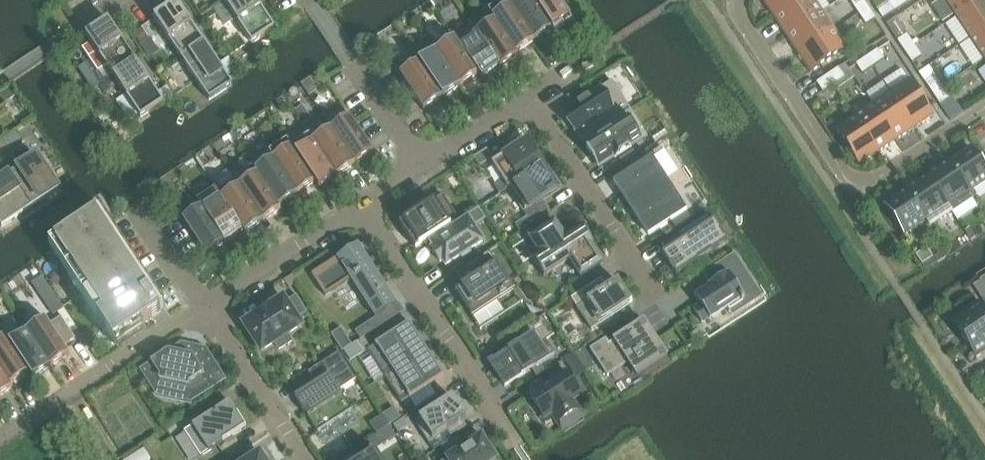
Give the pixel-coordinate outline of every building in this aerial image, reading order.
[(261,7),(256,0),(228,0),(224,2),(252,45),(260,39),(275,29),(261,7)] [(535,42),(506,0),(492,9),(488,4),(485,6),(491,15),(517,54),(535,42)] [(532,0),(506,0),(535,42),(553,30),(532,0)] [(560,0),(532,0),(553,30),(571,17),(560,0)] [(803,0),(763,0),(775,18),(803,0)] [(823,12),(815,0),(803,0),(775,18),(787,36),(823,12)] [(863,0),(858,0),(852,4),(859,14),(868,8),(863,0)] [(903,0),(892,0),(889,2),(895,11),(906,4),(903,0)] [(956,18),(984,0),(944,0),(956,18)] [(984,0),(956,18),(970,39),(984,29),(984,2),(984,0)] [(205,44),(194,27),(177,3),(154,18),(182,60),(205,44)] [(215,20),(210,12),(212,11),(209,7),(199,13),(207,26),(215,20)] [(876,19),(868,8),(859,14),(867,25),(876,19)] [(799,54),(835,30),(823,12),(787,36),(799,54)] [(517,54),(491,15),(476,24),(472,18),(469,21),(473,27),(501,69),(519,57),(517,54)] [(136,61),(122,40),(109,20),(86,35),(91,43),(83,49),(98,73),(107,67),(114,77),(136,61)] [(501,69),(473,27),(458,36),(454,30),(450,33),(479,75),(483,81),(501,69)] [(970,39),(984,60),(984,29),(970,39)] [(811,73),(848,49),(835,30),(799,54),(811,73)] [(479,75),(450,33),(436,42),(432,36),(429,39),(433,44),(432,45),(461,87),(479,75)] [(915,46),(907,35),(898,41),(905,52),(915,46)] [(233,86),(216,61),(205,44),(182,60),(210,101),(233,86)] [(461,87),(432,45),(418,54),(414,48),(411,50),(415,56),(443,98),(443,99),(461,87)] [(922,57),(915,46),(905,52),(913,63),(922,57)] [(884,59),(878,50),(867,58),(874,67),(884,59)] [(443,98),(415,56),(399,67),(395,61),(392,63),(424,111),(443,98)] [(874,67),(867,58),(857,65),(863,74),(874,67)] [(164,103),(149,81),(136,62),(136,61),(114,77),(141,119),(149,113),(164,103)] [(620,64),(613,69),(619,78),(626,73),(620,64)] [(845,78),(839,69),(828,76),(834,85),(845,78)] [(834,85),(828,76),(817,83),(823,92),(834,85)] [(942,87),(935,77),(926,83),(933,94),(942,87)] [(934,116),(909,80),(891,92),(915,129),(934,116)] [(630,111),(631,110),(612,81),(564,112),(583,142),(586,140),(626,114),(630,111)] [(12,87),(0,94),(6,103),(18,96),(12,87)] [(950,99),(942,87),(933,94),(940,105),(950,99)] [(915,129),(891,92),(873,104),(897,141),(915,129)] [(897,141),(873,104),(855,116),(879,153),(897,141)] [(303,105),(294,111),(303,124),(312,118),(303,105)] [(374,153),(346,111),(331,121),(327,115),(323,117),(331,129),(355,165),(374,153)] [(642,131),(630,111),(626,114),(586,140),(590,146),(587,148),(599,167),(615,157),(616,159),(632,148),(627,140),(642,131)] [(879,153),(855,116),(836,128),(860,165),(879,153)] [(356,166),(355,165),(331,129),(317,139),(313,133),(309,136),(337,177),(338,177),(356,166)] [(337,177),(309,136),(295,146),(291,139),(287,142),(315,183),(319,189),(337,177)] [(15,146),(10,138),(0,144),(0,151),(3,155),(15,146)] [(528,141),(492,164),(503,181),(495,186),(500,195),(510,188),(544,166),(528,141)] [(315,183),(287,142),(273,151),(269,145),(265,147),(269,153),(297,195),(315,183)] [(662,147),(654,153),(656,157),(665,152),(662,147)] [(971,148),(949,163),(969,193),(984,183),(984,169),(971,148)] [(480,167),(494,158),(488,150),(474,158),(480,167)] [(297,195),(269,153),(255,163),(251,157),(247,159),(254,168),(253,169),(280,207),(297,195)] [(59,190),(48,173),(51,171),(51,172),(52,171),(41,154),(9,176),(34,212),(44,205),(41,201),(59,190)] [(621,179),(614,184),(649,237),(660,230),(688,212),(650,155),(619,176),(621,179)] [(969,193),(949,163),(928,176),(949,207),(969,193)] [(544,166),(510,188),(526,212),(529,217),(533,224),(550,213),(542,201),(559,190),(544,166)] [(280,207),(253,169),(239,178),(235,172),(231,174),(235,180),(263,222),(264,222),(282,210),(280,207)] [(9,176),(0,181),(0,224),(2,227),(20,216),(22,220),(34,212),(9,176)] [(949,207),(928,176),(907,190),(927,221),(931,227),(953,212),(949,207)] [(263,222),(235,180),(221,190),(217,184),(213,186),(215,189),(243,231),(245,234),(263,222)] [(243,231),(215,189),(201,199),(197,193),(194,195),(198,201),(197,201),(225,243),(226,243),(243,231)] [(927,221),(907,190),(885,205),(906,235),(927,221)] [(225,243),(197,201),(182,211),(178,205),(180,204),(175,196),(170,199),(177,209),(176,210),(207,255),(225,243)] [(416,214),(400,224),(416,249),(420,247),(432,239),(433,239),(460,221),(444,196),(416,214)] [(435,242),(432,244),(435,249),(433,251),(441,262),(443,261),(446,266),(483,243),(473,228),(486,219),(480,208),(460,221),(433,239),(435,242)] [(162,313),(113,239),(97,215),(55,243),(103,315),(97,318),(115,344),(120,340),(120,341),(162,313)] [(709,215),(663,245),(667,252),(663,255),(677,277),(729,243),(715,221),(713,222),(709,215)] [(603,264),(592,246),(594,245),(583,227),(566,238),(555,222),(530,238),(540,255),(533,259),(545,277),(570,260),(581,278),(603,264)] [(398,305),(359,245),(312,276),(325,296),(350,280),(376,319),(398,305)] [(934,258),(927,248),(917,256),(923,265),(934,258)] [(514,289),(499,264),(498,265),(490,252),(456,274),(465,286),(460,289),(465,297),(461,299),(473,316),(500,298),(501,299),(507,295),(506,294),(514,289)] [(758,290),(735,254),(704,274),(711,285),(710,286),(711,287),(696,297),(702,305),(695,310),(703,323),(710,319),(711,320),(728,309),(730,313),(744,304),(742,300),(753,293),(758,290)] [(293,275),(285,281),(290,288),(298,283),(293,275)] [(592,331),(633,304),(623,290),(619,293),(614,285),(608,289),(602,279),(572,299),(578,308),(578,309),(592,331)] [(981,282),(974,287),(984,304),(984,289),(981,282)] [(289,336),(303,327),(298,320),(308,313),(297,295),(287,302),(284,299),(244,325),(262,353),(276,344),(280,351),(293,342),(289,336)] [(979,301),(951,320),(977,359),(984,353),(984,311),(979,301)] [(65,347),(77,340),(73,334),(79,331),(65,310),(59,314),(61,318),(51,325),(47,319),(31,329),(27,323),(23,325),(51,367),(51,368),(71,355),(65,347)] [(526,342),(491,365),(505,387),(556,354),(547,341),(555,335),(543,317),(520,332),(526,342)] [(607,339),(590,349),(608,377),(628,364),(638,378),(669,358),(645,320),(613,340),(614,342),(610,344),(607,339)] [(427,351),(412,327),(412,326),(410,323),(368,351),(385,378),(427,351)] [(29,373),(33,379),(51,367),(23,325),(9,335),(5,329),(1,331),(29,373)] [(353,346),(342,329),(332,335),(343,352),(344,351),(353,346)] [(1,331),(0,332),(0,369),(12,385),(29,373),(1,331)] [(353,346),(344,351),(351,363),(359,358),(365,354),(358,342),(353,346)] [(225,380),(205,350),(192,358),(183,345),(143,371),(157,393),(193,401),(225,380)] [(442,374),(427,351),(385,378),(402,405),(445,377),(443,374),(442,374)] [(316,384),(296,398),(318,433),(352,411),(340,391),(357,380),(339,353),(309,373),(316,384)] [(0,369),(0,397),(14,388),(12,385),(0,369)] [(582,395),(567,373),(530,396),(545,419),(552,414),(559,424),(579,411),(573,401),(582,395)] [(463,421),(467,419),(453,398),(415,422),(429,443),(447,431),(451,437),(467,427),(463,421)] [(202,457),(247,428),(230,402),(185,432),(202,457)] [(395,408),(384,416),(391,426),(402,418),(395,408)] [(409,426),(404,419),(394,426),(399,433),(409,426)] [(390,427),(383,432),(390,442),(397,438),(390,427)] [(482,436),(445,459),(498,459),(482,436)] [(376,451),(362,459),(382,459),(376,451)]
